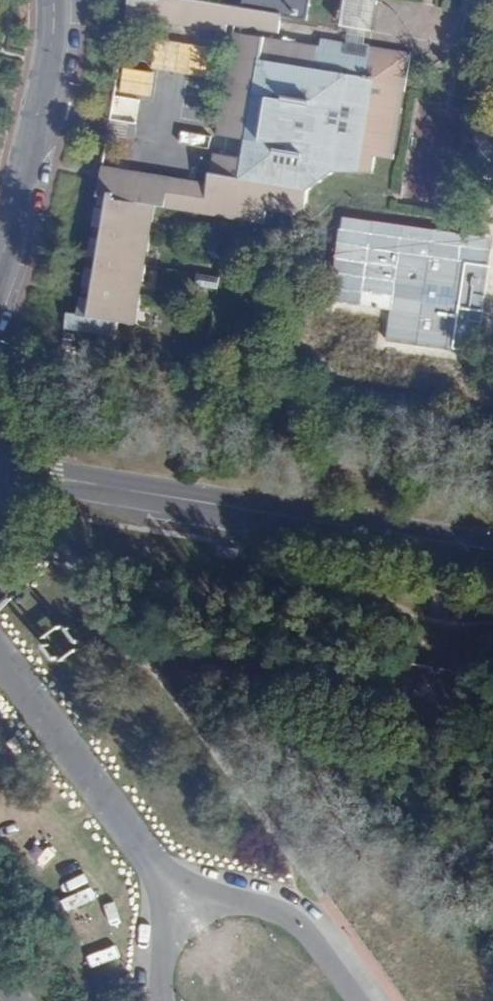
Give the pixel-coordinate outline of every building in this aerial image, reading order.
[(127,16),(137,18),(165,22),(191,27),(227,33),(228,24),(247,27),(277,32),(280,15),(306,19),(310,0),(244,0),(243,9),(190,0),(130,0),(127,16)] [(370,45),(377,0),(346,0),(341,26),(349,27),(346,42),(321,38),(319,46),(368,54),(370,45)] [(135,26),(137,18),(127,16),(126,24),(135,26)] [(69,313),(66,328),(116,336),(119,322),(137,325),(141,297),(146,266),(151,236),(156,206),(264,224),(265,215),(266,211),(296,216),(304,209),(307,191),(312,163),(339,167),(372,173),(393,159),(411,52),(370,45),(368,54),(319,46),(234,31),(216,134),(245,139),(242,158),(213,153),(208,184),(103,166),(98,197),(107,198),(106,209),(96,207),(93,226),(103,228),(101,240),(91,238),(88,256),(98,257),(96,269),(86,268),(83,285),(93,287),(91,298),(82,296),(79,315),(69,313)] [(223,259),(225,247),(203,244),(201,256),(223,259)] [(217,288),(219,277),(198,274),(196,285),(217,288)]
